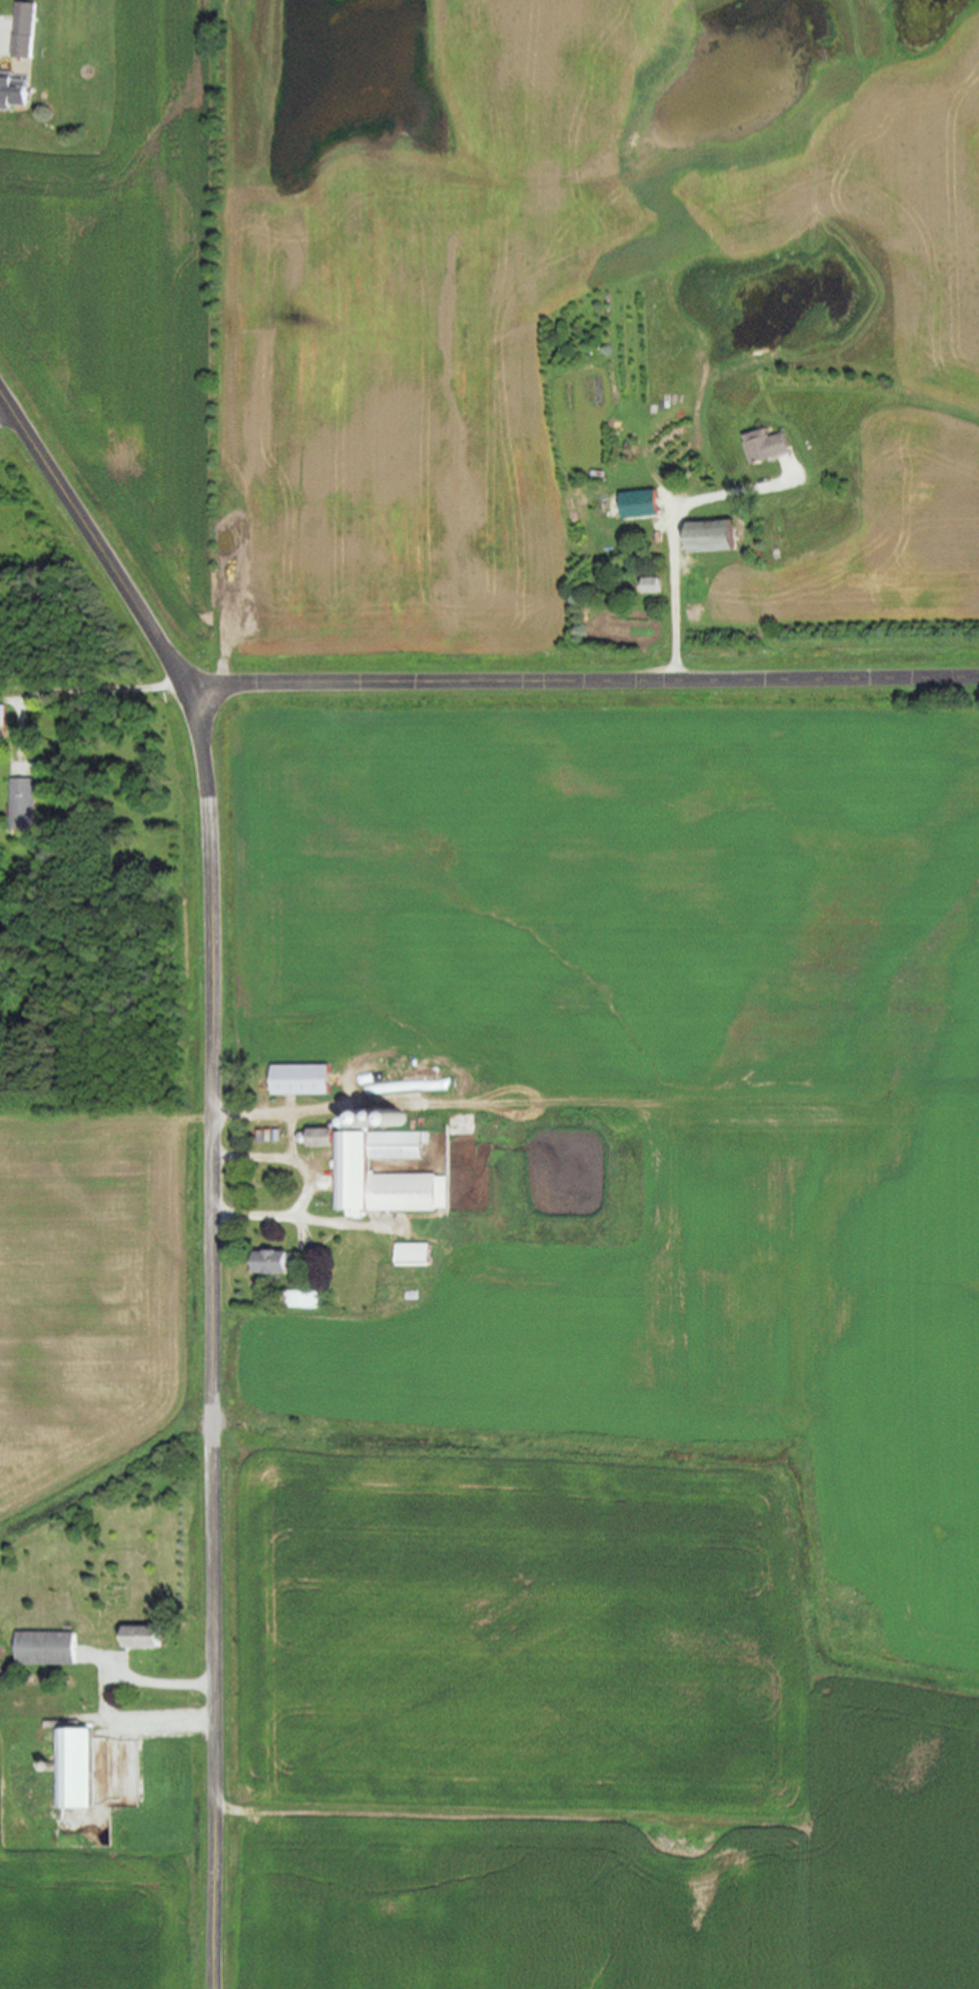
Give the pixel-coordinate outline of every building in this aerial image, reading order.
[(31,61),(34,5),(14,4),(11,60),(31,61)] [(8,107),(24,108),(25,80),(0,79),(0,111),(8,111),(8,107)] [(748,466),(788,454),(782,434),(765,439),(763,430),(739,438),(748,466)] [(618,495),(620,521),(655,518),(653,491),(618,495)] [(732,523),(682,525),(683,555),(733,553),(732,523)] [(658,580),(640,580),(640,596),(659,595),(658,580)] [(34,830),(35,780),(13,779),(12,829),(34,830)] [(323,1065),(266,1065),(266,1096),(323,1095),(323,1065)] [(302,1147),(328,1148),(329,1129),(303,1128),(302,1147)] [(445,1212),(446,1176),(369,1174),(369,1186),(362,1186),(363,1159),(419,1160),(419,1144),(427,1144),(427,1133),(333,1131),(331,1209),(343,1210),(342,1218),(358,1218),(358,1210),(445,1212)] [(426,1244),(391,1244),(392,1266),(427,1266),(426,1244)] [(119,1650),(155,1649),(154,1626),(118,1627),(119,1650)] [(75,1665),(76,1633),(14,1633),(13,1665),(75,1665)] [(52,1730),(53,1809),(92,1809),(91,1730),(52,1730)]
